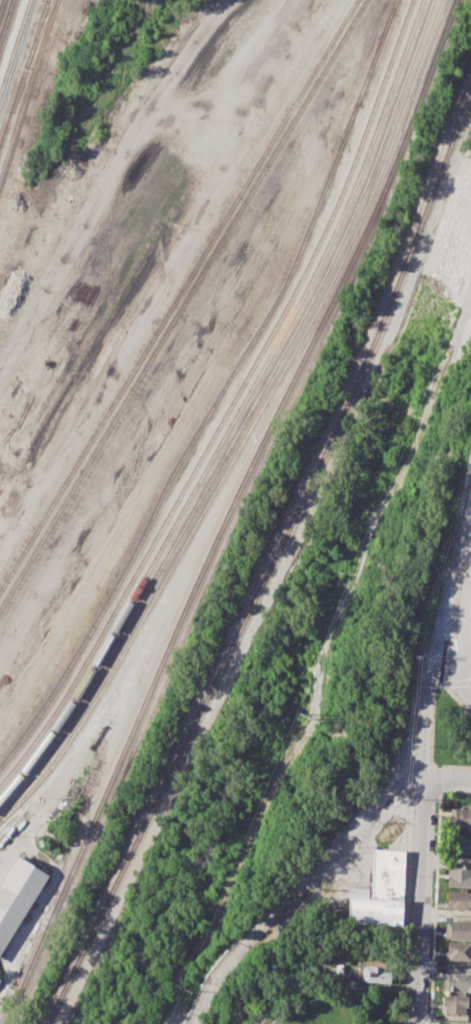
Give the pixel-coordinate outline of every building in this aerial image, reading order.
[(450,808),(470,809),(470,829),(450,828),(450,808)] [(450,836),(470,837),(470,855),(449,854),(450,836)] [(372,849),(406,851),(404,899),(370,897),(372,849)] [(49,875),(18,856),(0,885),(0,954),(49,875)] [(322,893),(351,863),(363,875),(334,905),(322,893)] [(448,869),(470,870),(470,888),(448,886),(448,869)] [(448,891),(470,892),(470,909),(448,908),(448,891)] [(347,896),(370,897),(404,899),(402,927),(346,924),(347,896)] [(446,923),(470,924),(470,940),(446,939),(446,923)] [(446,943),(469,943),(468,960),(449,959),(446,956),(446,943)] [(354,965),(382,966),(382,973),(394,973),(393,984),(349,982),(349,970),(354,970),(354,965)] [(444,973),(470,974),(470,992),(443,991),(444,973)] [(443,995),(470,996),(469,1007),(464,1007),(463,1014),(445,1013),(445,1006),(442,1005),(443,995)]
